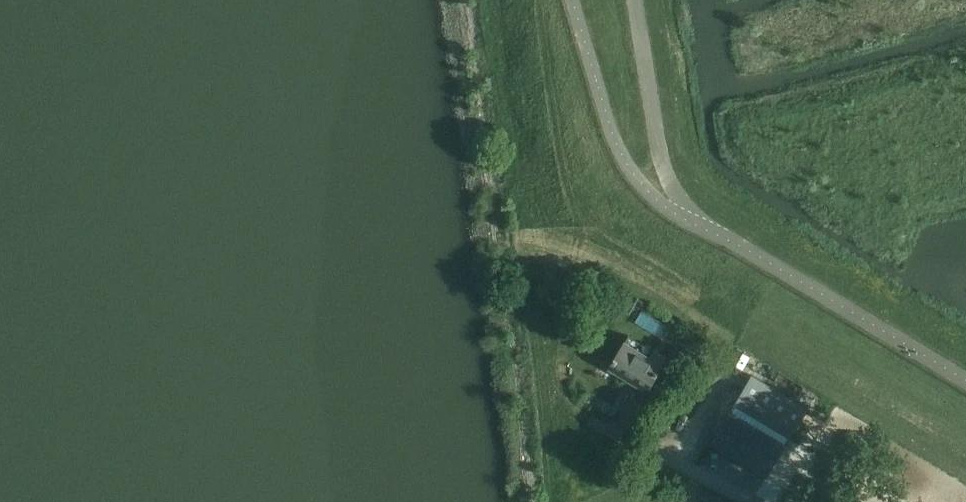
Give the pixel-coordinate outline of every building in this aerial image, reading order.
[(610,367),(633,381),(648,389),(667,357),(654,350),(651,356),(626,342),(629,335),(610,367)] [(747,381),(711,442),(767,476),(797,425),(786,419),(793,408),(747,381)]
